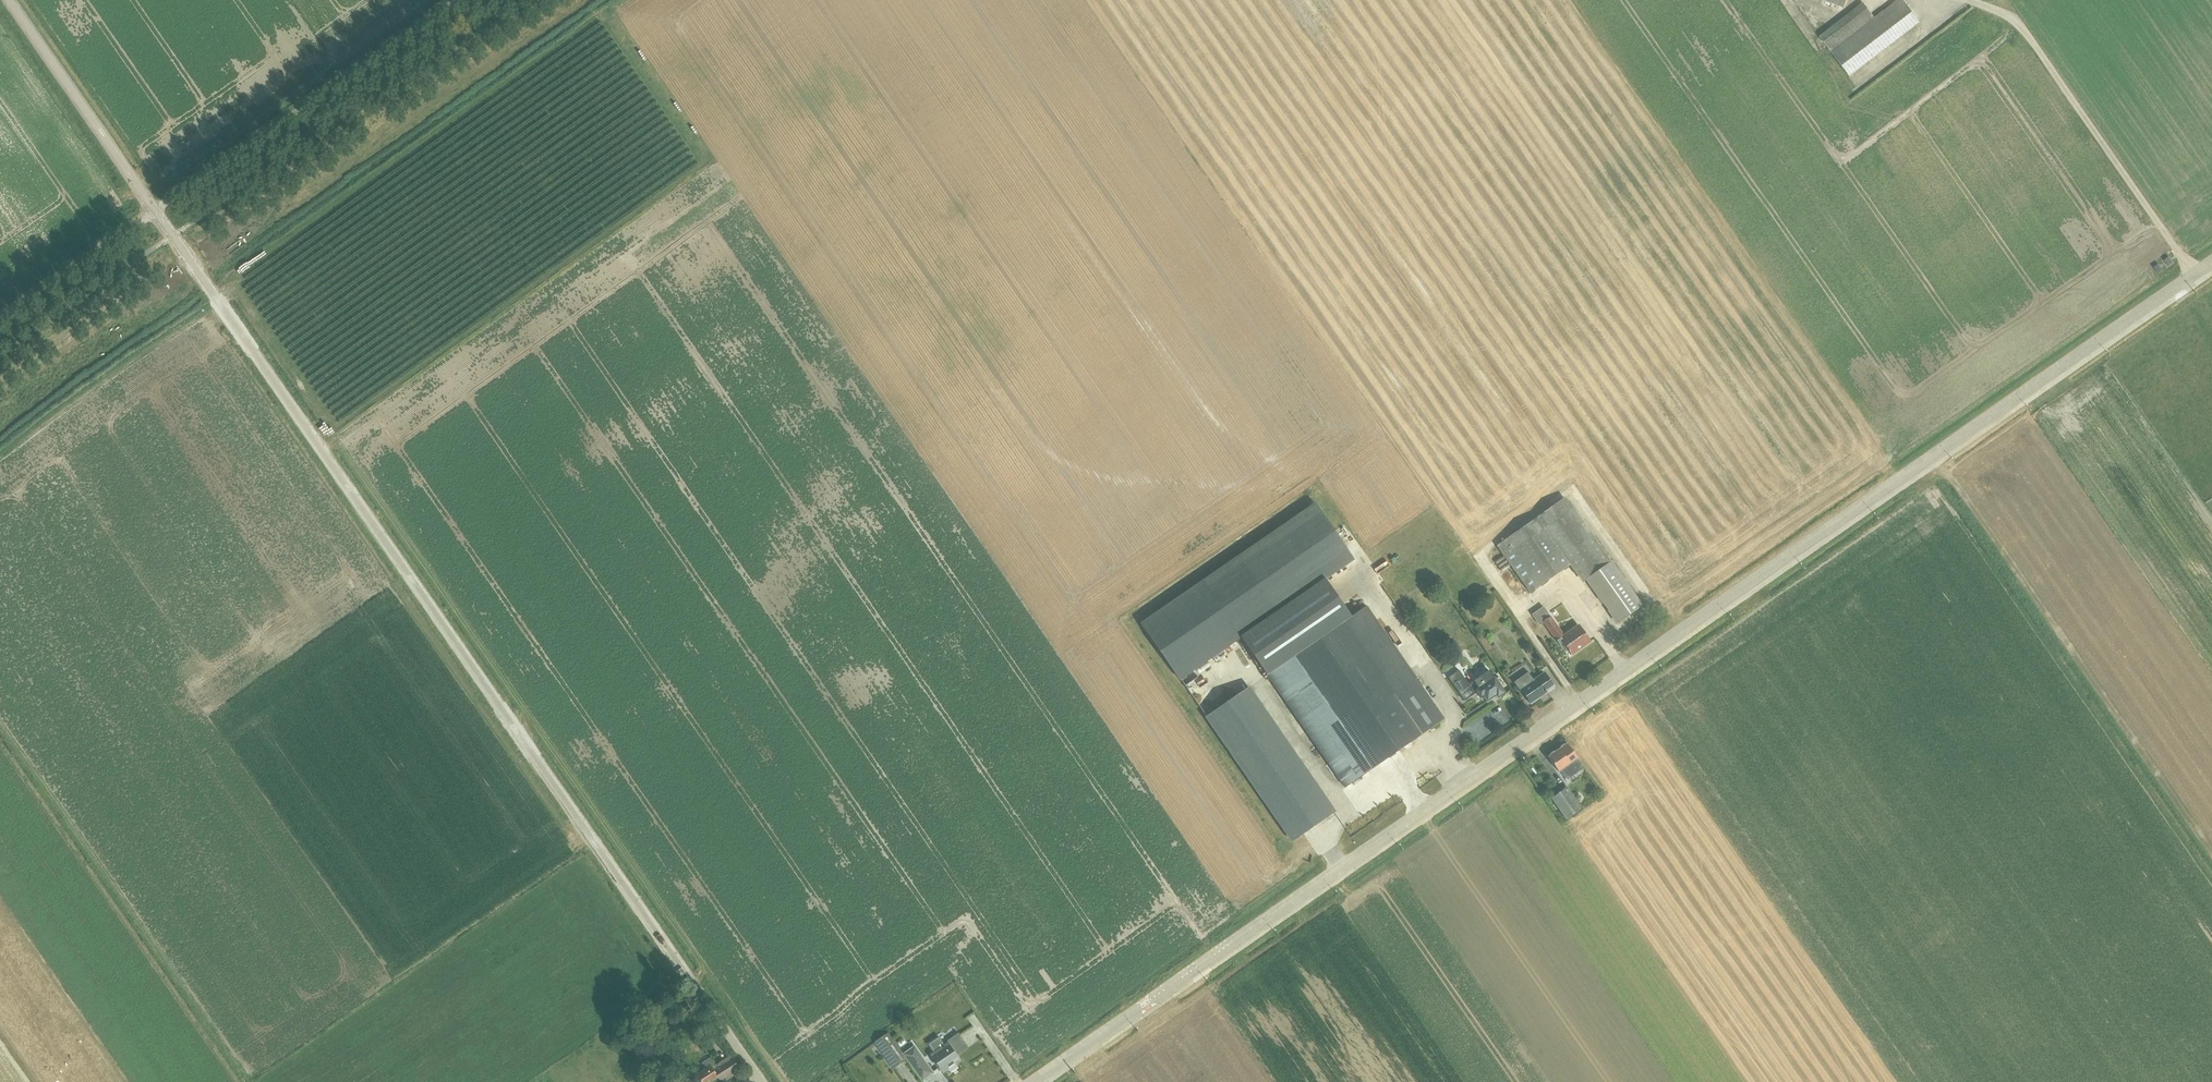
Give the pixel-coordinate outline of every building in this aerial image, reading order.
[(1820,37),(1850,76),(1920,23),(1903,0),(1898,0),(1875,18),(1864,3),(1820,37)] [(1844,9),(1848,0),(1822,0),(1844,9)] [(2158,259),(2163,266),(2169,262),(2164,255),(2158,259)] [(2153,261),(2148,264),(2153,273),(2158,270),(2153,261)] [(1586,581),(1611,563),(1565,497),(1496,546),(1530,593),(1570,566),(1582,584),(1586,581)] [(1241,636),(1325,578),(1353,559),(1315,503),(1141,623),(1179,679),(1241,636)] [(1495,568),(1504,563),(1500,556),(1491,561),(1495,568)] [(1611,563),(1586,581),(1602,604),(1603,603),(1608,610),(1609,610),(1618,622),(1641,606),(1611,563)] [(1325,578),(1241,636),(1267,674),(1321,638),(1351,617),(1325,578)] [(1351,617),(1321,638),(1399,751),(1445,720),(1367,606),(1351,617)] [(1544,606),(1532,615),(1540,626),(1544,623),(1560,646),(1563,644),(1571,655),(1590,642),(1578,625),(1564,635),(1544,606)] [(1321,638),(1267,674),(1345,788),(1399,751),(1321,638)] [(1475,690),(1477,692),(1481,698),(1484,696),(1486,699),(1488,697),(1490,700),(1496,696),(1498,698),(1505,693),(1489,670),(1473,682),(1478,688),(1475,690)] [(1478,688),(1473,682),(1469,685),(1459,671),(1448,678),(1465,701),(1477,692),(1475,690),(1478,688)] [(1528,672),(1515,682),(1531,704),(1541,697),(1540,696),(1546,693),(1547,693),(1547,692),(1554,687),(1544,672),(1534,680),(1528,672)] [(1250,687),(1206,717),(1292,842),(1336,812),(1250,687)] [(1551,756),(1549,757),(1559,771),(1561,771),(1567,780),(1584,768),(1568,744),(1566,745),(1564,745),(1562,747),(1561,749),(1556,753),(1554,753),(1551,754),(1551,756)] [(1568,787),(1551,798),(1566,820),(1583,808),(1568,787)] [(907,1060),(903,1054),(888,1033),(875,1043),(894,1069),(907,1060)] [(939,1036),(927,1044),(933,1052),(930,1054),(943,1072),(961,1060),(958,1055),(969,1048),(959,1033),(943,1043),(939,1036)] [(903,1054),(907,1060),(923,1081),(934,1073),(914,1046),(903,1054)] [(714,1070),(733,1058),(731,1056),(716,1065),(713,1060),(711,1057),(702,1063),(704,1065),(703,1066),(706,1069),(712,1065),(714,1070)] [(706,1069),(697,1075),(702,1081),(713,1081),(719,1078),(721,1081),(740,1069),(733,1058),(714,1070),(712,1065),(706,1069)]
